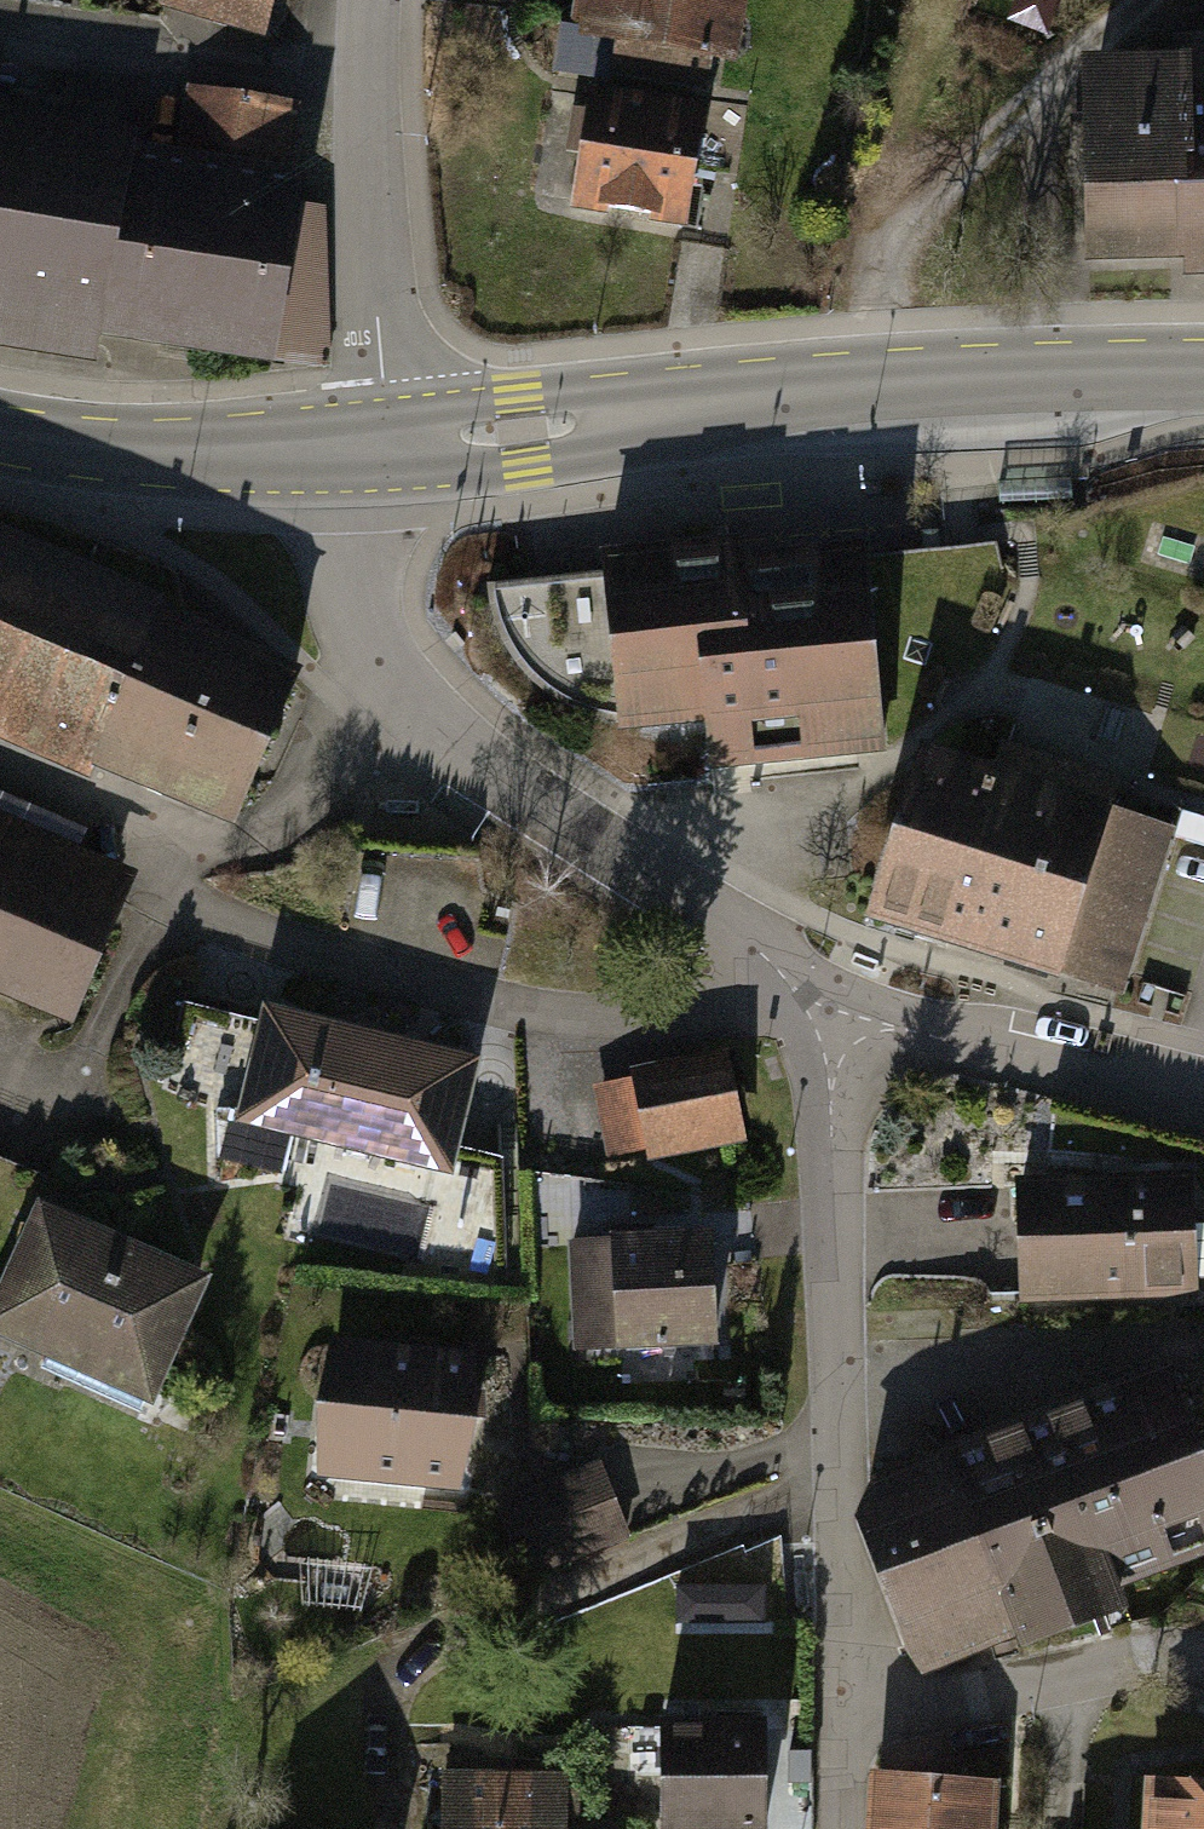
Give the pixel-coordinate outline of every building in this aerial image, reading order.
[(263,26),(272,0),(186,0),(263,26)] [(751,46),(759,0),(590,0),(587,19),(751,46)] [(1203,281),(1203,43),(1181,44),(1182,66),(1094,70),(1102,268),(1198,264),(1199,281),(1203,281)] [(190,146),(274,160),(283,104),(199,90),(190,146)] [(587,209),(698,225),(715,111),(604,95),(587,209)] [(273,349),(284,351),(282,360),(327,364),(322,222),(296,217),(298,205),(132,178),(136,154),(0,130),(0,305),(273,349)] [(710,761),(882,743),(861,551),(737,565),(734,533),(595,548),(597,571),(485,584),(498,625),(513,655),(532,676),(560,698),(591,712),(619,713),(620,722),(705,713),(710,761)] [(294,680),(0,552),(0,705),(237,809),(294,680)] [(1119,984),(1165,836),(1106,818),(1116,784),(1059,766),(1056,777),(1000,760),(993,783),(919,760),(873,908),(1119,984)] [(137,875),(0,820),(0,981),(82,1014),(137,875)] [(252,1121),(458,1171),(485,1062),(279,1011),(252,1121)] [(653,1145),(735,1128),(722,1062),(639,1079),(653,1145)] [(1199,1177),(1027,1186),(1033,1304),(1203,1295),(1203,1280),(1199,1177)] [(216,1278),(48,1203),(0,1310),(0,1331),(160,1403),(216,1278)] [(581,1349),(727,1343),(722,1233),(576,1239),(581,1349)] [(472,1490),(484,1364),(341,1351),(329,1477),(472,1490)] [(1078,1602),(1203,1551),(1203,1435),(1184,1378),(1015,1440),(1078,1602)] [(1078,1602),(1015,1440),(885,1488),(870,1519),(926,1665),(1078,1602)] [(599,1472),(510,1507),(535,1572),(624,1537),(599,1472)] [(773,1730),(674,1729),(674,1828),(773,1828),(773,1730)] [(622,1821),(575,1822),(574,1774),(448,1774),(449,1828),(622,1828),(622,1821)] [(999,1783),(879,1775),(875,1828),(996,1828),(999,1783)] [(1148,1794),(1147,1828),(1203,1828),(1203,1795),(1148,1794)]
